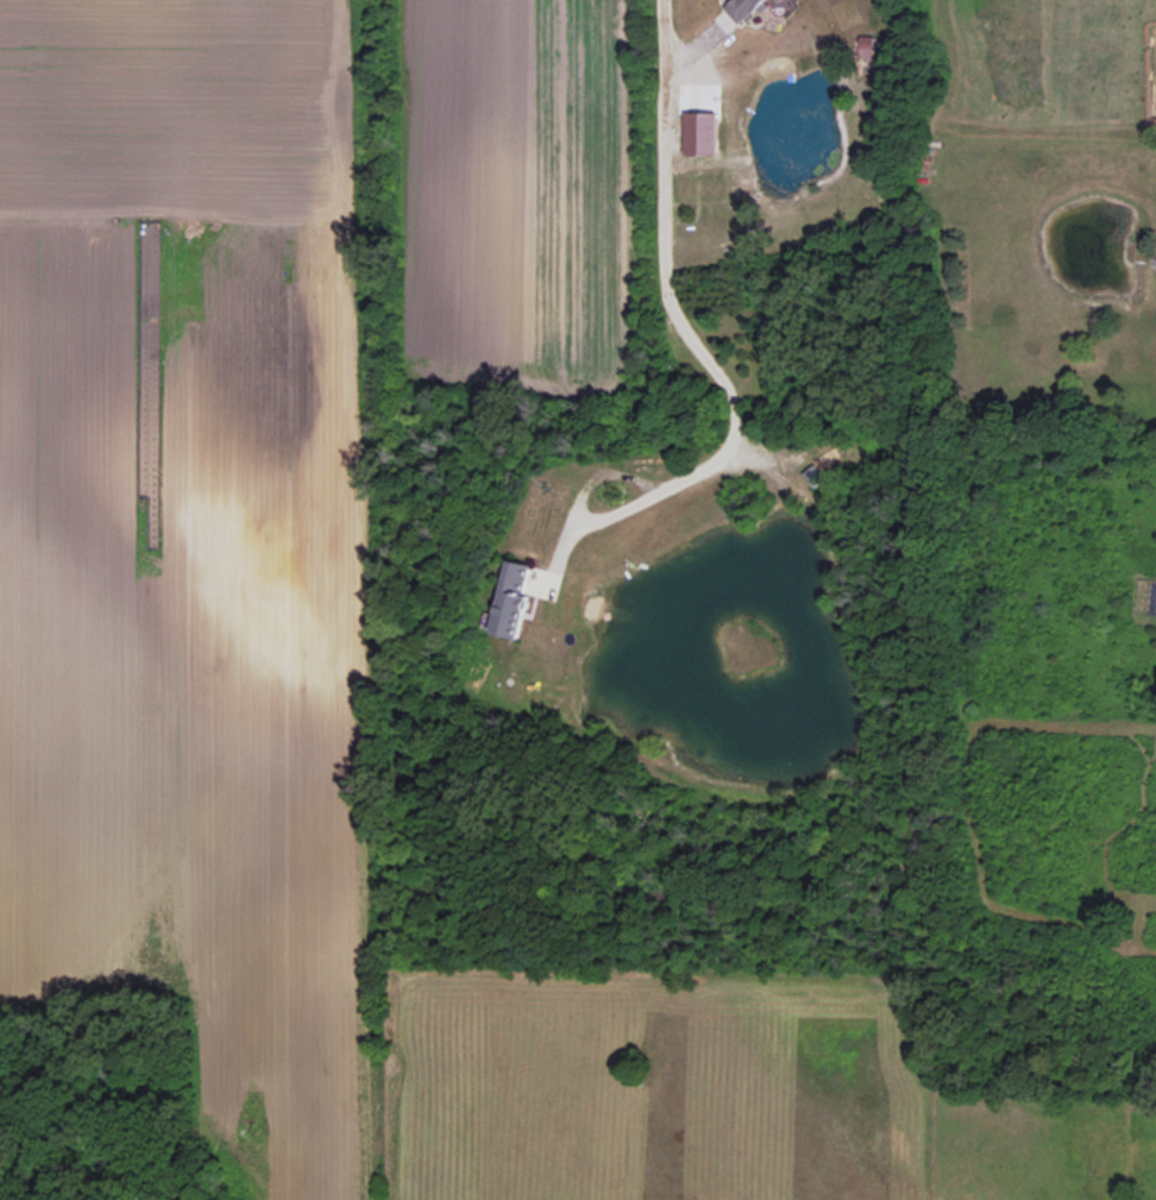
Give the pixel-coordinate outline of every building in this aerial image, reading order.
[(770,0),(734,0),(725,8),(741,26),(770,0)] [(859,58),(873,59),(873,36),(859,36),(859,58)] [(492,632),(518,638),(535,565),(508,560),(492,632)]
